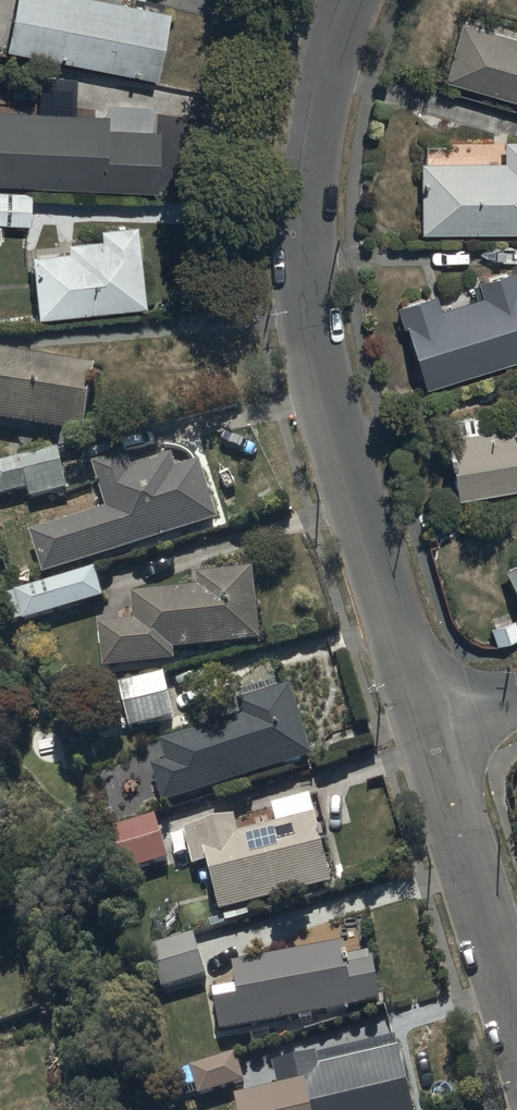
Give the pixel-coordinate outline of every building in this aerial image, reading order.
[(112,0),(17,0),(7,50),(158,80),(171,11),(112,0)] [(462,20),(444,79),(516,102),(516,37),(462,20)] [(159,191),(161,126),(111,125),(111,112),(0,108),(0,186),(159,191)] [(504,140),(504,159),(421,160),(422,232),(516,230),(516,140),(504,140)] [(0,191),(0,222),(31,223),(32,192),(0,191)] [(69,251),(34,254),(39,315),(146,306),(139,224),(101,227),(102,238),(68,241),(69,251)] [(480,279),(484,295),(442,307),(439,295),(399,305),(405,327),(410,326),(425,384),(516,360),(516,269),(480,279)] [(0,349),(0,422),(81,436),(93,366),(0,349)] [(447,436),(457,498),(516,488),(516,425),(447,436)] [(0,464),(0,498),(31,491),(33,501),(68,492),(59,450),(0,464)] [(120,454),(91,463),(105,511),(30,533),(41,572),(213,520),(196,462),(172,469),(168,455),(124,468),(120,454)] [(504,566),(516,593),(516,559),(504,566)] [(25,622),(26,625),(105,601),(95,569),(0,598),(0,616),(4,628),(25,622)] [(251,569),(192,574),(193,587),(130,592),(132,622),(98,625),(101,667),(172,662),(172,649),(257,642),(251,569)] [(165,676),(120,686),(129,730),(175,721),(165,676)] [(288,690),(239,704),(242,716),(158,740),(164,761),(149,765),(160,804),(209,790),(208,786),(307,757),(288,690)] [(152,814),(107,828),(120,873),(165,859),(152,814)] [(231,816),(192,826),(214,913),(328,885),(310,814),(235,833),(231,816)] [(341,943),(229,964),(236,1000),(212,1005),(217,1029),(377,999),(370,962),(345,967),(341,943)] [(270,1062),(276,1090),(232,1100),(234,1109),(407,1109),(393,1051),(317,1068),(313,1052),(270,1062)] [(237,1055),(190,1068),(199,1098),(246,1085),(237,1055)]
